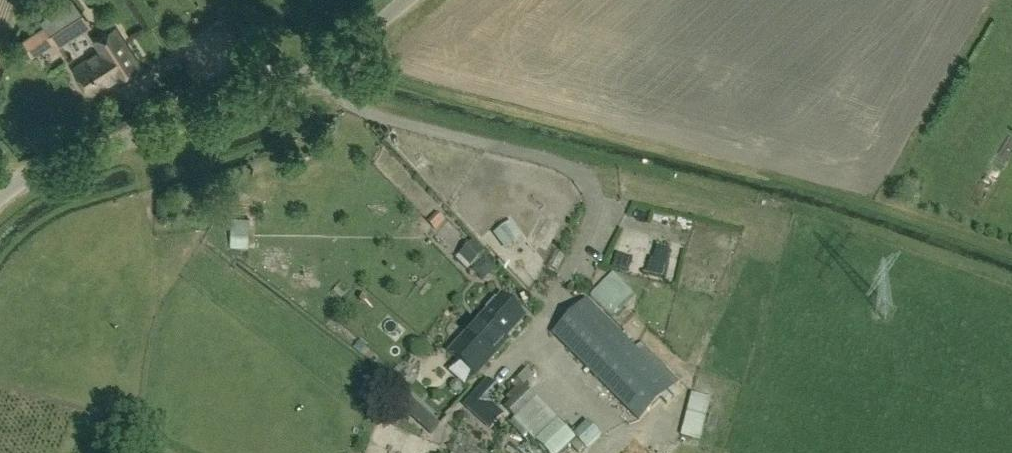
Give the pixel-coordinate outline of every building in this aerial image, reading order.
[(86,17),(74,0),(68,0),(40,20),(44,27),(29,38),(39,51),(86,17)] [(94,40),(101,51),(73,68),(89,95),(118,78),(120,81),(141,68),(116,27),(94,40)] [(230,221),(245,222),(247,204),(231,203),(230,221)] [(489,221),(501,237),(518,224),(506,208),(489,221)] [(668,272),(676,248),(608,226),(600,250),(668,272)] [(465,232),(453,243),(463,254),(475,243),(465,232)] [(478,246),(467,259),(477,267),(488,255),(478,246)] [(586,283),(604,301),(628,278),(610,260),(586,283)] [(502,296),(482,317),(450,353),(475,376),(508,340),(504,337),(523,316),(502,296)] [(638,421),(673,387),(587,299),(552,333),(638,421)] [(546,452),(561,452),(566,449),(575,439),(558,420),(536,398),(522,383),(499,403),(514,419),(502,428),(524,452),(536,442),(538,445),(546,452)] [(672,400),(668,415),(679,418),(683,403),(672,400)]
